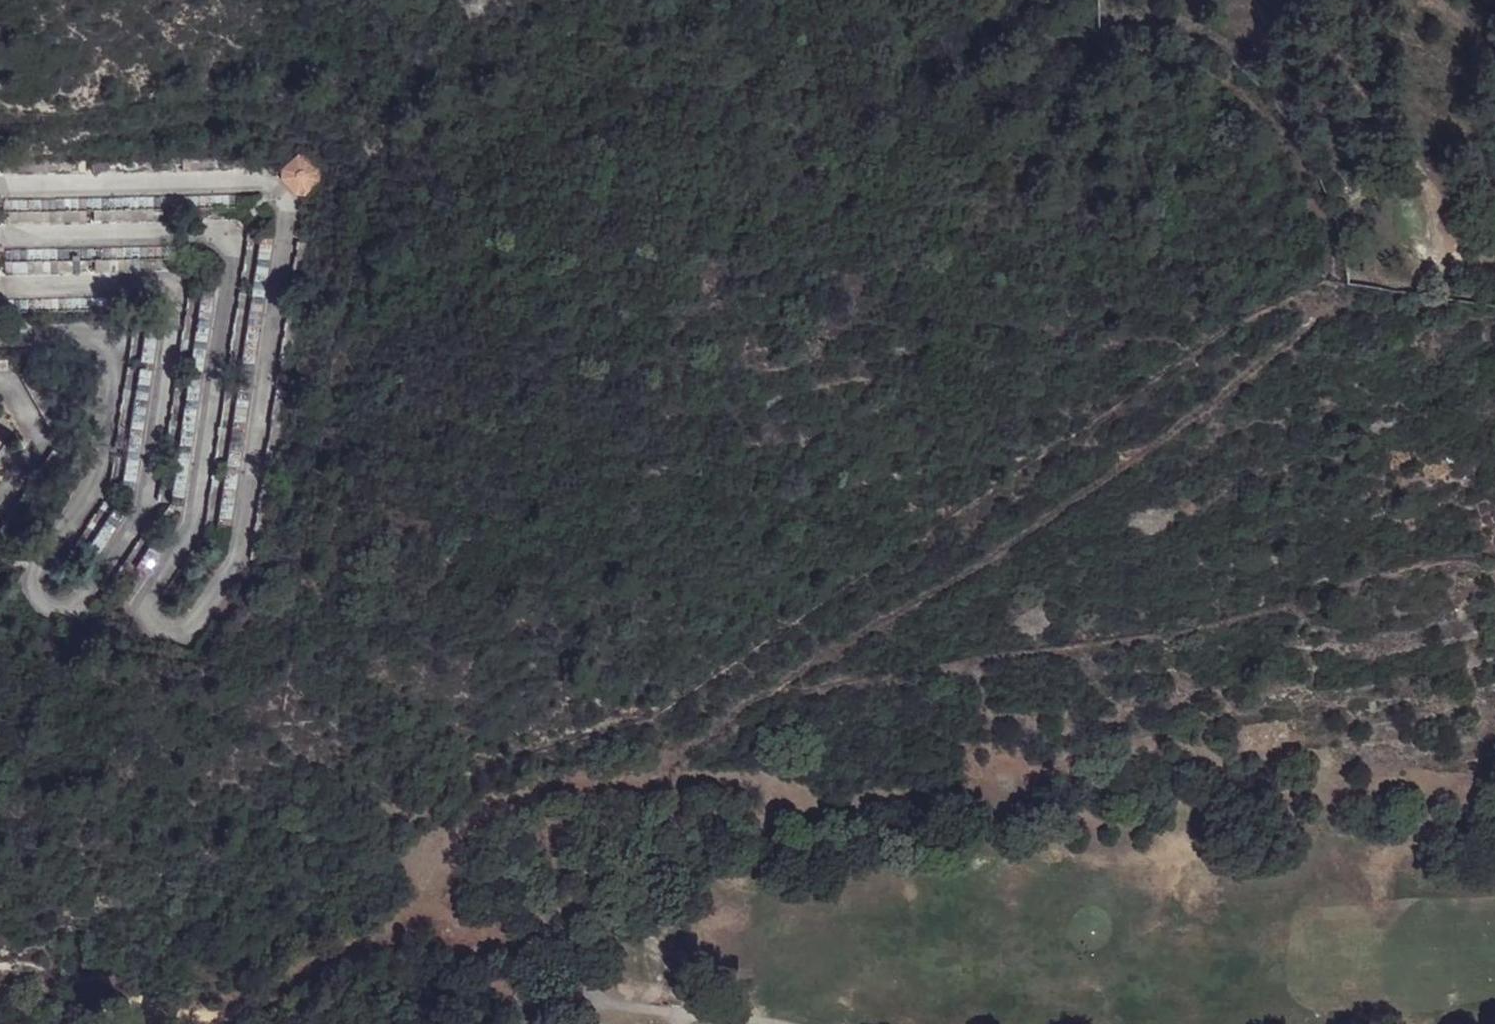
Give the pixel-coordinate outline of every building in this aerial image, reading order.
[(304,153),(295,153),(279,167),(279,176),(293,192),(301,193),(318,178),(317,170),(304,153)]
